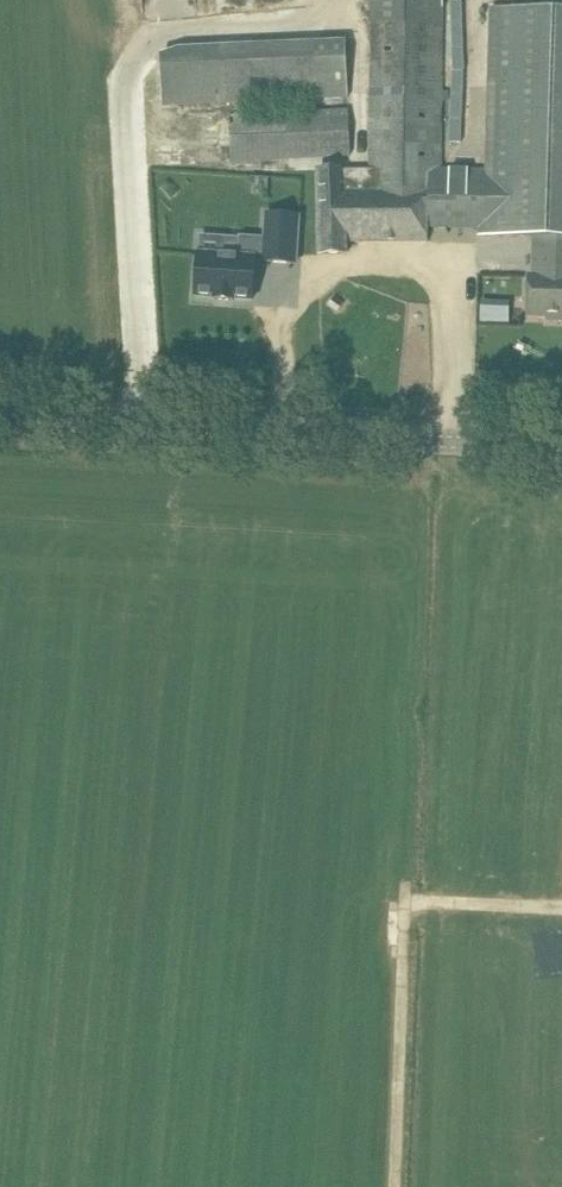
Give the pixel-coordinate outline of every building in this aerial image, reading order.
[(321,253),(348,253),(347,241),(429,241),(429,227),(479,228),(479,235),(535,237),(561,237),(561,10),(492,8),(488,170),(441,169),(442,23),(442,0),(373,0),(373,22),(372,170),(322,170),(321,253)] [(164,105),(318,98),(349,97),(347,41),(171,49),(161,54),(164,105)] [(232,160),(351,155),(349,110),(230,115),(232,160)] [(199,253),(196,296),(215,297),(215,299),(234,300),(235,298),(253,299),(256,261),(256,258),(264,259),(264,260),(265,261),(297,263),(300,215),(267,213),(265,238),(241,237),(240,256),(199,253)] [(528,315),(561,316),(561,237),(535,237),(534,275),(529,275),(528,315)] [(478,298),(478,320),(507,321),(508,298),(478,298)]
